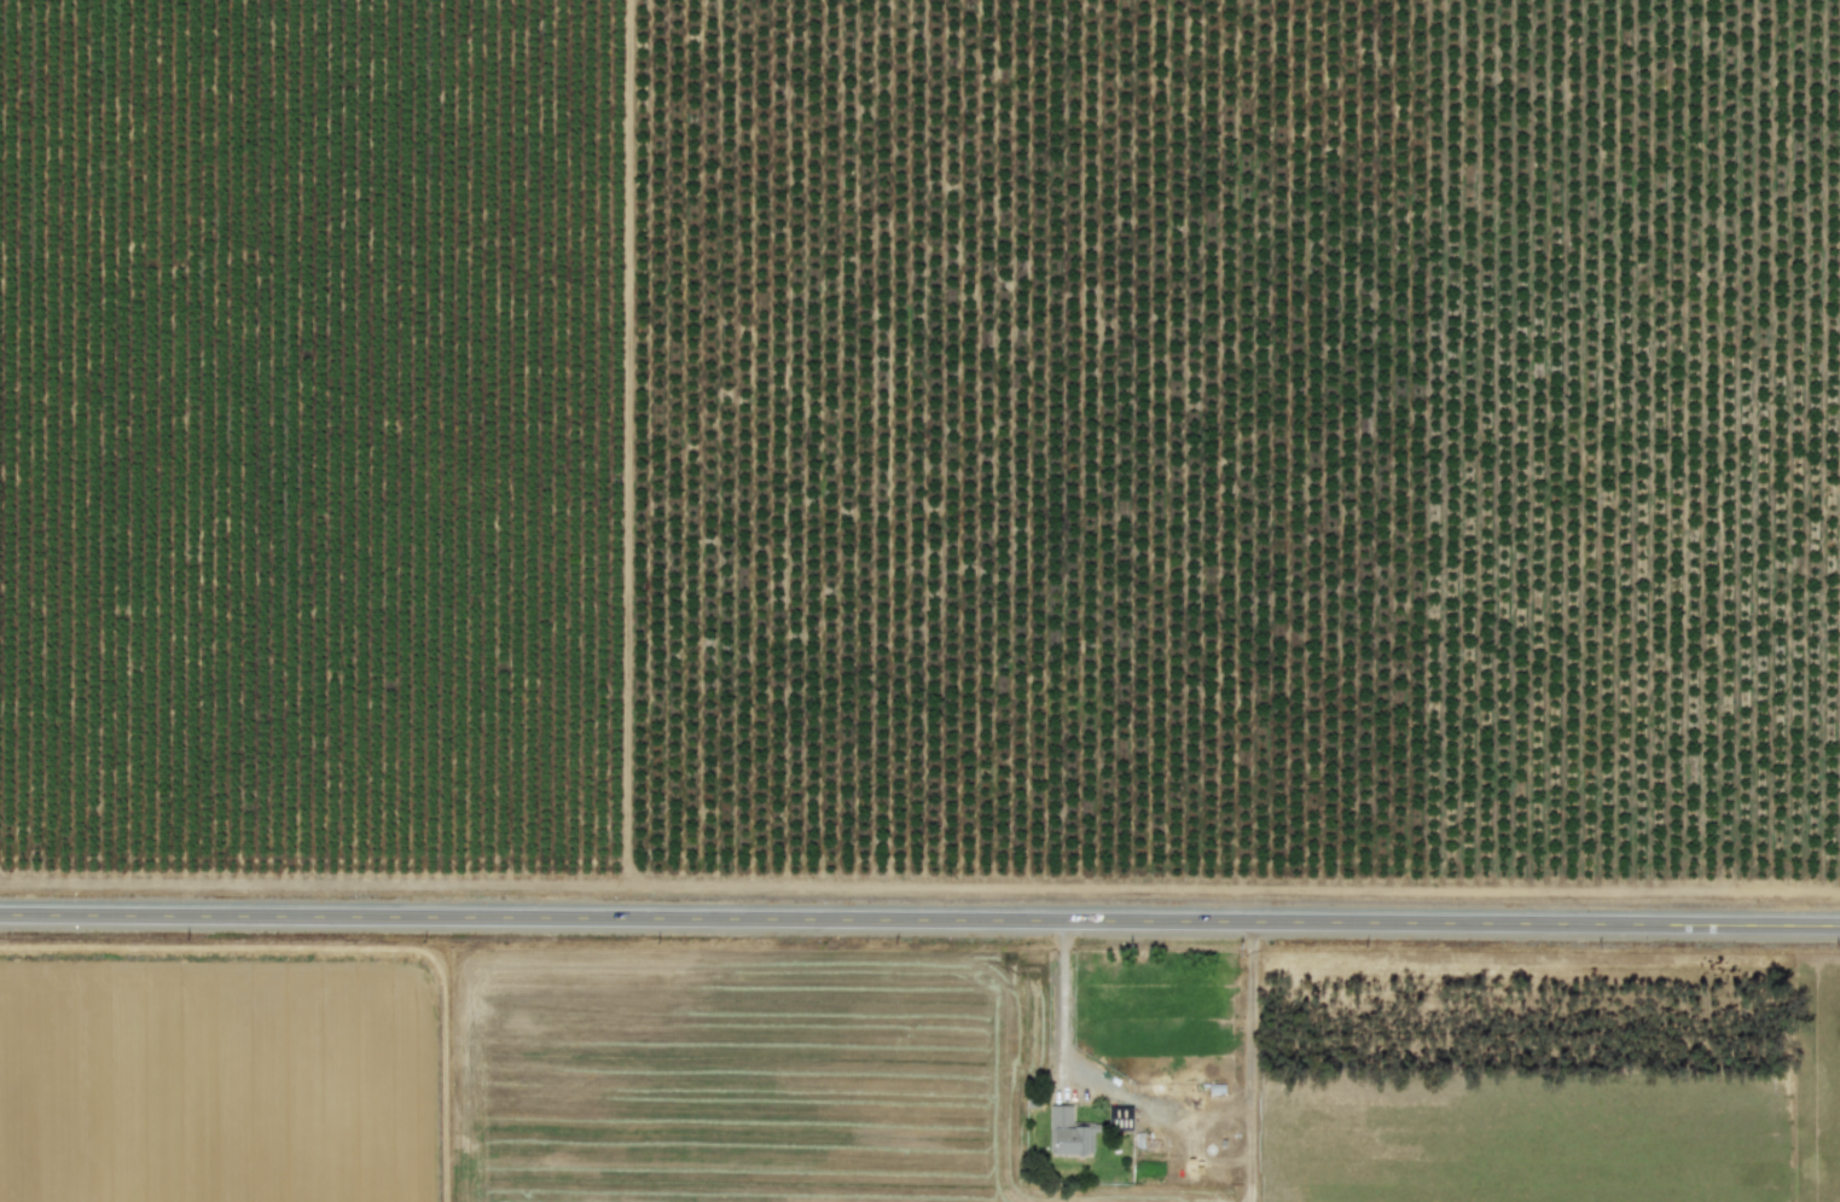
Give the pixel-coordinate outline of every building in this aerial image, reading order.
[(1049,1154),(1092,1153),(1092,1131),(1102,1131),(1102,1123),(1072,1123),(1072,1104),(1049,1104),(1049,1154)] [(1131,1129),(1131,1105),(1108,1105),(1108,1129),(1131,1129)]
